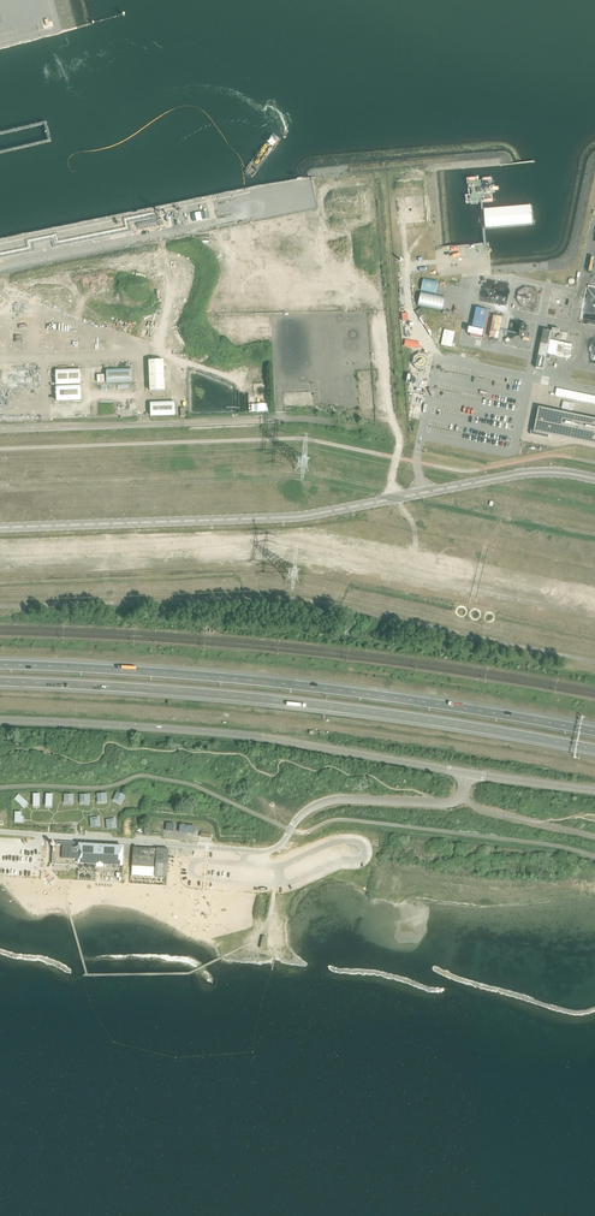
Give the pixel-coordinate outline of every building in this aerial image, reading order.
[(486,226),(533,223),(532,206),(485,209),(486,226)] [(137,223),(138,232),(167,226),(165,218),(137,223)] [(263,271),(264,257),(251,256),(250,270),(263,271)] [(275,256),(275,270),(292,269),(292,261),(287,261),(287,256),(275,256)] [(274,276),(275,290),(296,289),(295,281),(297,281),(297,275),(274,276)] [(247,291),(264,291),(264,277),(244,277),(244,284),(247,284),(247,291)] [(523,290),(520,289),(517,299),(521,300),(520,303),(522,303),(522,300),(531,302),(531,301),(525,299),(526,297),(533,299),(536,289),(524,286),(523,290)] [(484,302),(486,287),(479,287),(477,301),(484,302)] [(444,296),(420,291),(417,305),(441,310),(444,296)] [(553,314),(554,308),(559,309),(560,302),(553,301),(552,307),(549,306),(547,313),(553,314)] [(489,309),(477,307),(472,335),(484,338),(489,309)] [(503,316),(494,314),(490,336),(499,338),(503,316)] [(551,331),(544,329),(536,368),(543,370),(551,331)] [(452,348),(456,333),(445,330),(441,346),(452,348)] [(149,391),(164,390),(163,360),(148,361),(149,391)] [(106,383),(131,382),(130,367),(106,368),(106,383)] [(80,384),(80,369),(55,370),(56,385),(80,384)] [(80,385),(55,387),(56,401),(81,400),(80,385)] [(557,388),(556,396),(594,404),(594,395),(557,388)] [(150,402),(150,416),(175,415),(174,402),(150,402)] [(539,408),(537,421),(534,420),(531,434),(548,438),(549,435),(594,445),(594,419),(539,408)] [(117,792),(115,795),(116,798),(116,799),(117,800),(116,802),(117,802),(118,800),(120,801),(121,800),(123,799),(125,796),(117,792)] [(97,794),(97,797),(98,797),(99,799),(99,800),(101,800),(102,803),(103,803),(102,800),(104,800),(104,799),(106,797),(106,793),(97,794)] [(18,795),(14,800),(20,805),(24,800),(18,795)] [(91,827),(100,826),(99,823),(97,821),(97,820),(95,820),(95,817),(94,817),(94,820),(92,820),(93,821),(91,823),(91,827)] [(110,819),(110,822),(108,822),(108,823),(107,825),(107,829),(116,828),(115,824),(113,823),(113,821),(111,822),(111,819),(110,819)] [(166,831),(173,831),(174,824),(167,823),(166,831)] [(179,832),(193,833),(193,826),(179,825),(179,832)] [(51,846),(53,846),(52,864),(78,865),(78,862),(78,863),(96,864),(103,864),(121,865),(122,847),(79,844),(79,846),(72,845),(72,847),(63,846),(63,845),(55,844),(55,843),(53,841),(52,841),(50,842),(50,844),(51,846)] [(167,858),(168,849),(156,848),(148,848),(133,847),(132,866),(156,867),(155,876),(164,877),(166,858),(167,858)] [(132,866),(131,875),(155,876),(156,867),(132,866)]
